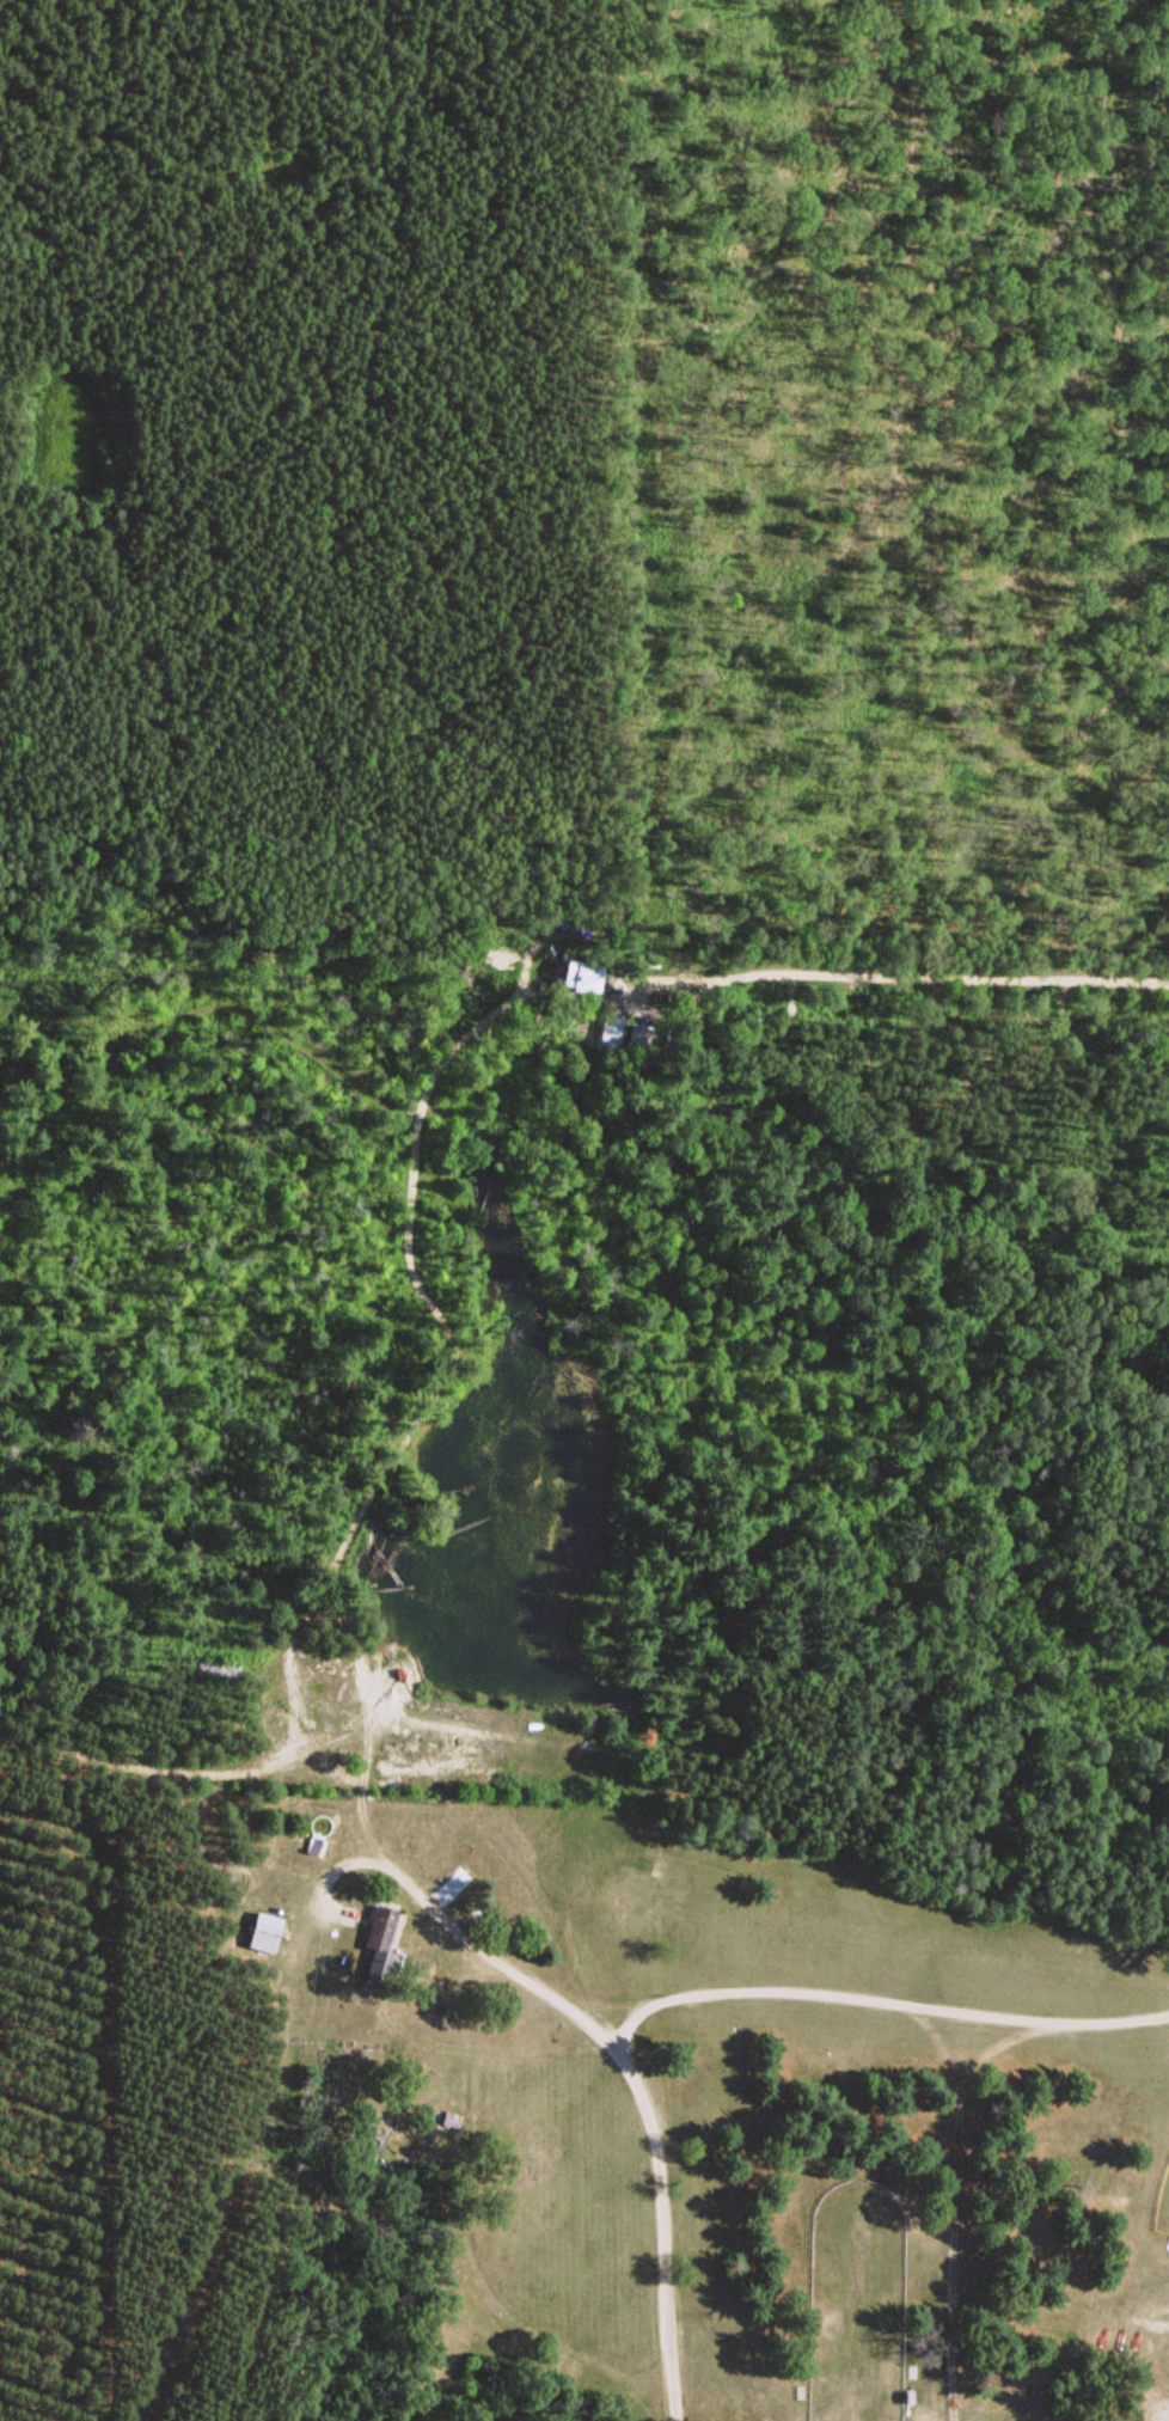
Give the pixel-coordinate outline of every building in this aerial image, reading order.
[(565,954),(561,982),(570,984),(570,988),(584,990),(584,985),(598,988),(602,961),(565,954)] [(601,1047),(623,1047),(623,1020),(601,1020),(601,1047)] [(658,1050),(658,1025),(632,1025),(632,1050),(658,1050)] [(449,1880),(459,1889),(471,1876),(461,1867),(449,1880)] [(366,1981),(386,1985),(399,1909),(379,1905),(366,1981)] [(274,1951),(280,1915),(253,1910),(247,1946),(274,1951)]
